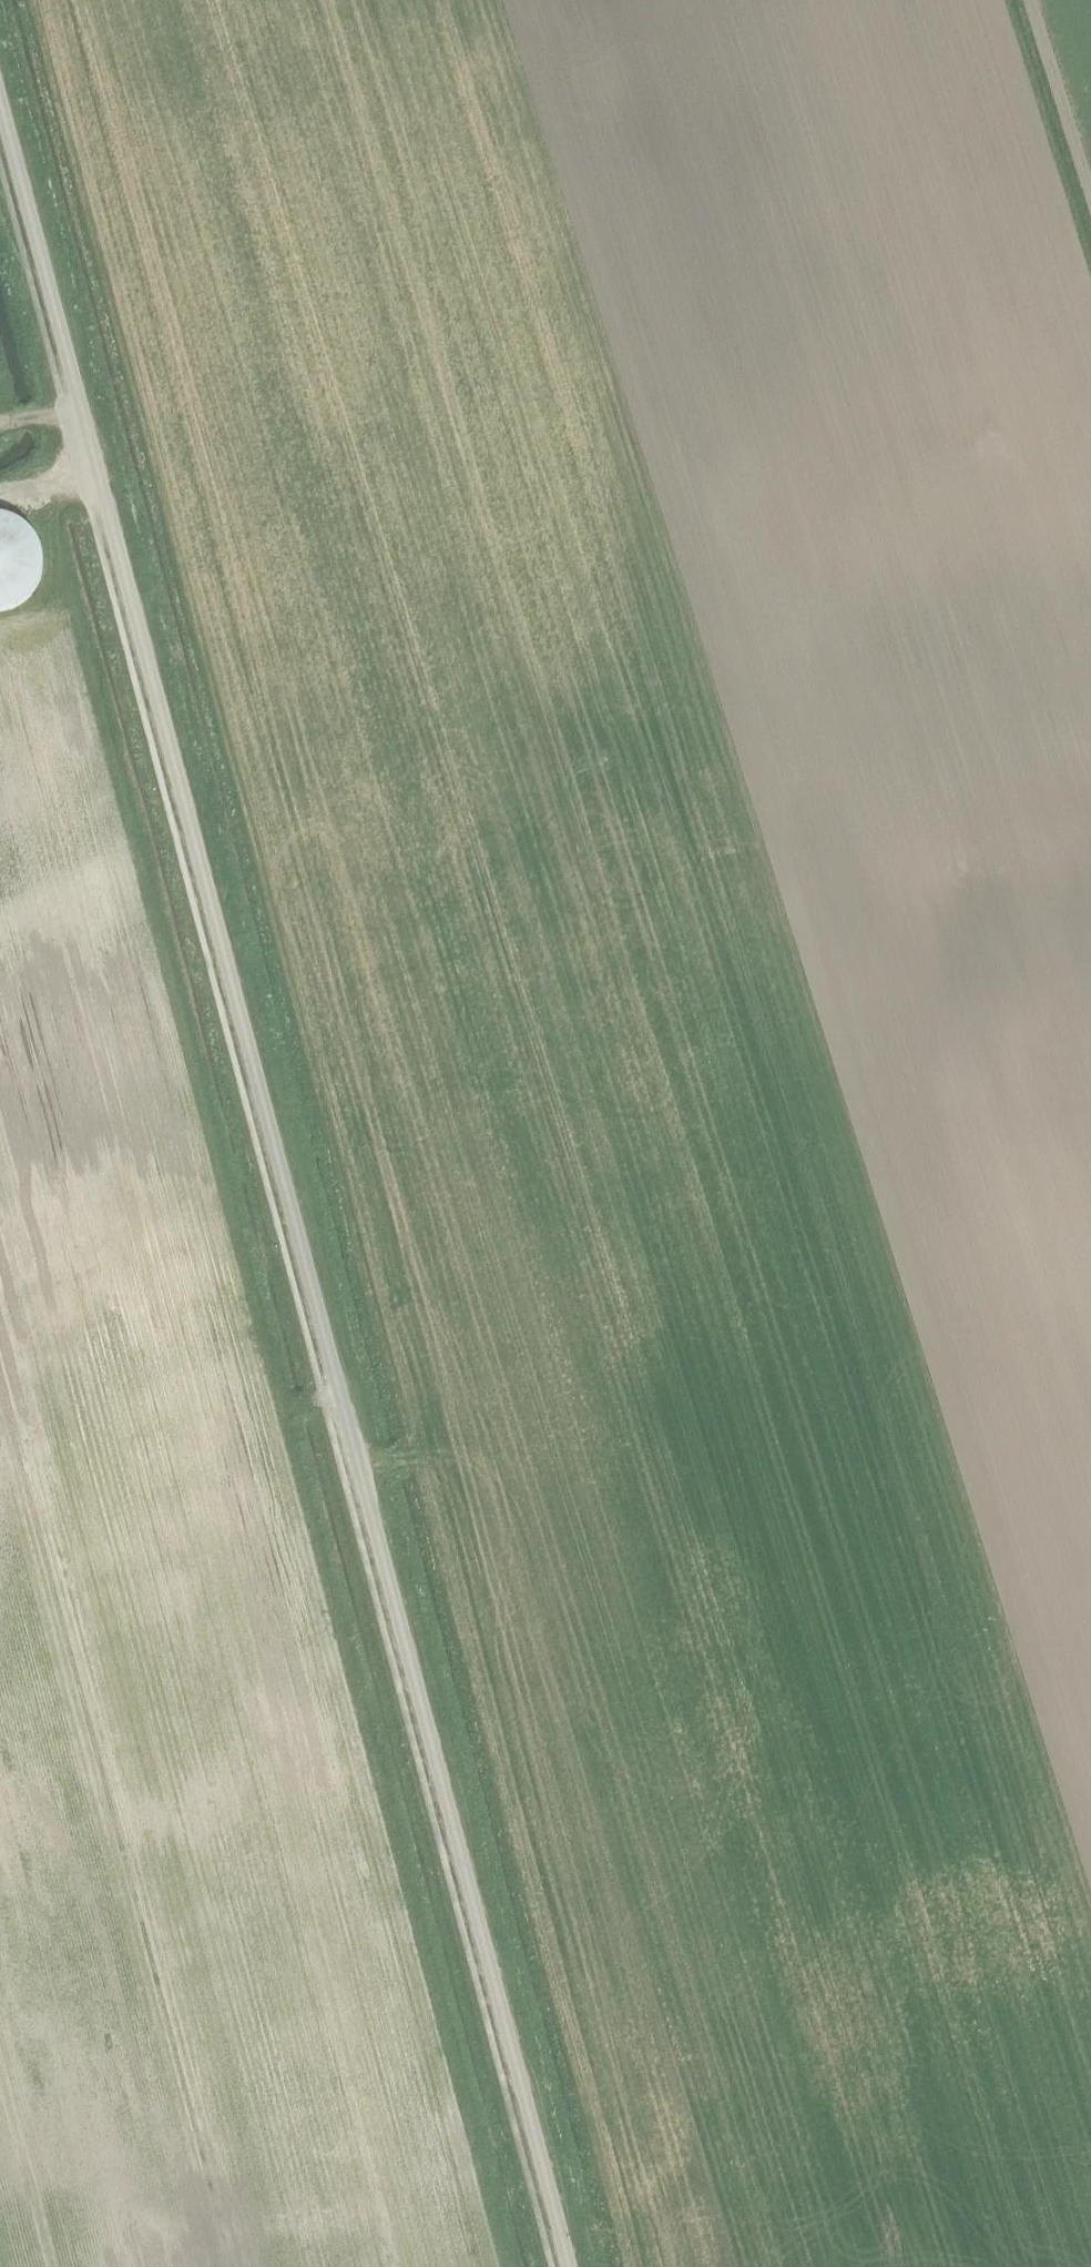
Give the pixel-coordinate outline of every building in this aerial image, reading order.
[(0,613),(6,612),(10,611),(12,610),(15,609),(19,608),(22,605),(25,603),(27,602),(30,599),(34,595),(35,593),(38,589),(39,587),(41,582),(43,577),(44,572),(45,568),(45,565),(45,561),(44,557),(44,553),(43,551),(42,546),(41,543),(39,540),(37,536),(35,534),(34,532),(31,529),(29,527),(26,524),(24,523),(21,521),(17,519),(15,517),(10,516),(7,515),(3,514),(0,514),(0,613)]
